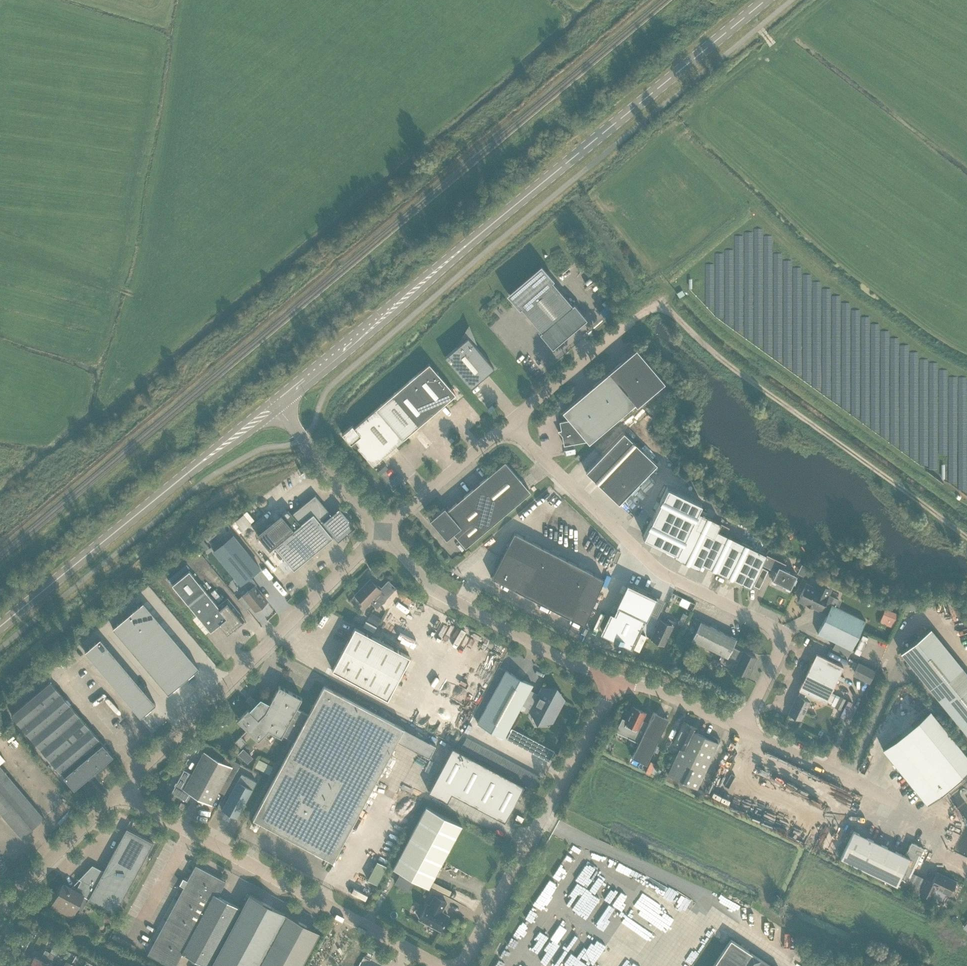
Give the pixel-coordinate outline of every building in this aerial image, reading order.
[(541,331),(539,333),(550,346),(585,317),(574,303),(572,305),(552,282),(554,280),(550,275),(548,277),(541,268),(510,295),(517,303),(515,305),(519,310),(521,308),(541,331)] [(494,368),(472,342),(474,341),(470,332),(466,331),(457,347),(444,357),(471,388),(494,368)] [(636,349),(562,412),(569,420),(559,422),(564,445),(587,441),(589,443),(634,404),(637,407),(665,383),(636,349)] [(357,447),(373,465),(455,394),(429,363),(354,427),(352,425),(342,434),(351,444),(355,440),(359,445),(357,447)] [(619,503),(656,464),(623,432),(585,472),(619,503)] [(446,539),(453,533),(465,547),(530,492),(505,461),(447,510),(444,507),(430,520),(446,539)] [(667,486),(643,535),(677,552),(674,557),(698,569),(701,563),(750,587),(752,583),(754,584),(753,585),(759,588),(768,570),(762,568),(755,582),(753,581),(761,564),(776,571),(772,580),(790,589),(796,575),(783,569),(786,564),(725,534),(729,527),(696,511),(701,502),(667,486)] [(257,533),(256,534),(269,550),(274,546),(293,570),(333,537),(330,534),(332,533),(331,516),(329,514),(330,513),(315,494),(292,513),(288,509),(257,534),(257,533)] [(339,512),(323,526),(338,544),(355,529),(339,512)] [(514,532),(491,577),(584,625),(604,578),(514,532)] [(251,605),(255,610),(267,601),(255,586),(257,584),(250,576),(260,568),(232,535),(214,551),(241,584),(242,582),(248,590),(238,599),(247,609),(251,605)] [(284,577),(269,559),(264,563),(279,582),(284,577)] [(395,588),(388,581),(390,580),(390,579),(380,589),(370,579),(355,595),(366,605),(370,601),(377,607),(395,588)] [(830,603),(832,597),(829,596),(831,590),(817,583),(815,588),(806,583),(798,599),(827,613),(817,633),(851,650),(865,621),(830,603)] [(648,614),(657,618),(664,603),(627,586),(614,615),(610,613),(600,633),(631,648),(648,614)] [(219,624),(227,634),(244,619),(227,598),(218,606),(205,590),(188,604),(210,631),(219,624)] [(953,590),(945,594),(956,617),(964,613),(953,590)] [(402,591),(400,595),(410,600),(412,595),(402,591)] [(925,601),(904,603),(905,610),(926,608),(925,601)] [(198,667),(143,602),(112,628),(168,693),(198,667)] [(894,624),(900,609),(886,603),(880,619),(894,624)] [(366,620),(377,625),(381,617),(371,612),(366,620)] [(683,613),(677,623),(683,626),(688,615),(683,613)] [(650,638),(663,645),(673,625),(660,619),(650,638)] [(728,655),(739,660),(734,669),(749,676),(753,668),(751,668),(756,657),(743,651),(743,652),(732,646),(736,639),(700,621),(691,639),(727,657),(728,655)] [(332,669),(387,699),(410,656),(355,627),(332,669)] [(900,652),(966,734),(966,673),(930,628),(900,652)] [(155,704),(100,638),(85,651),(140,717),(155,704)] [(812,696),(826,702),(839,675),(843,666),(816,653),(799,689),(800,690),(798,695),(797,695),(788,713),(801,720),(810,701),(812,696)] [(874,670),(859,662),(852,674),(869,682),(874,670)] [(538,695),(529,691),(532,685),(506,670),(477,723),(504,737),(522,704),(531,708),(530,709),(538,721),(552,721),(563,701),(555,688),(541,689),(538,695)] [(11,714),(74,788),(113,755),(50,681),(11,714)] [(252,818),(333,861),(404,728),(324,685),(308,714),(296,708),(302,698),(279,685),(269,703),(260,698),(256,702),(254,699),(250,703),(253,706),(239,719),(248,728),(247,729),(258,740),(268,730),(281,736),(282,734),(294,741),(252,818)] [(645,712),(633,706),(626,720),(621,717),(615,731),(638,742),(631,757),(646,764),(668,718),(653,711),(648,723),(641,720),(645,712)] [(882,748),(927,803),(966,771),(966,756),(929,710),(882,748)] [(695,732),(697,728),(684,721),(673,743),(681,747),(668,774),(697,788),(720,739),(713,736),(711,739),(695,732)] [(517,731),(512,728),(506,739),(512,742),(517,731)] [(523,734),(517,731),(512,742),(517,745),(523,734)] [(528,737),(523,734),(517,745),(522,747),(528,737)] [(236,742),(241,747),(246,742),(240,736),(235,742),(236,742)] [(533,740),(528,737),(522,747),(528,750),(533,740)] [(466,738),(461,748),(466,751),(472,740),(466,738)] [(472,740),(466,751),(471,754),(477,743),(472,740)] [(539,743),(533,740),(528,750),(533,753),(539,743)] [(423,754),(429,757),(435,745),(429,742),(423,754)] [(477,743),(471,754),(477,757),(482,746),(477,743)] [(544,745),(539,743),(533,753),(538,756),(544,745)] [(724,758),(733,763),(739,748),(730,744),(724,758)] [(549,748),(544,745),(538,756),(543,759),(549,748)] [(482,746),(477,757),(482,759),(487,749),(482,746)] [(452,793),(505,821),(524,785),(453,747),(429,792),(447,802),(452,793)] [(554,751),(549,748),(543,759),(549,762),(554,751)] [(487,749),(482,759),(487,762),(493,752),(487,749)] [(191,793),(211,804),(232,766),(204,751),(192,773),(184,769),(171,792),(187,801),(191,793)] [(493,752),(487,762),(492,765),(498,754),(493,752)] [(498,754),(492,765),(498,768),(503,757),(498,754)] [(503,757),(498,768),(503,771),(509,760),(503,757)] [(273,766),(259,759),(255,767),(269,774),(273,766)] [(509,760),(503,771),(508,774),(514,763),(509,760)] [(514,763),(508,774),(514,776),(519,766),(514,763)] [(21,837),(44,818),(0,766),(0,812),(21,837)] [(519,766),(514,776),(519,779),(524,769),(519,766)] [(524,769),(519,779),(524,782),(530,771),(524,769)] [(530,771),(524,782),(529,785),(535,774),(530,771)] [(256,782),(241,774),(222,810),(237,818),(256,782)] [(535,774),(529,785),(535,788),(540,777),(535,774)] [(882,774),(882,786),(898,786),(898,774),(882,774)] [(697,788),(694,794),(700,797),(703,791),(697,788)] [(393,868),(428,887),(461,825),(426,806),(393,868)] [(57,900),(53,906),(72,916),(84,895),(89,898),(88,899),(115,913),(153,842),(127,828),(103,872),(96,868),(94,868),(92,868),(90,869),(89,870),(86,875),(84,874),(81,880),(79,878),(78,879),(82,881),(76,891),(63,883),(54,899),(57,900)] [(853,830),(840,857),(904,888),(924,848),(911,842),(905,855),(853,830)] [(379,881),(388,861),(377,856),(368,875),(379,881)] [(319,931),(249,894),(238,916),(236,915),(240,908),(218,896),(226,881),(195,865),(148,954),(170,965),(175,965),(182,953),(206,965),(300,965),(319,931)] [(926,879),(920,892),(922,893),(919,899),(927,902),(930,896),(931,897),(935,888),(949,895),(956,881),(937,872),(932,882),(926,879)] [(399,874),(394,884),(409,891),(414,882),(399,874)] [(358,890),(360,883),(345,879),(343,885),(358,890)] [(615,936),(640,942),(643,938),(647,938),(648,931),(652,932),(661,920),(658,935),(666,924),(663,921),(665,918),(667,911),(641,892),(638,891),(630,885),(608,916),(606,922),(612,926),(608,931),(615,936)] [(441,912),(446,902),(435,896),(429,905),(427,904),(419,919),(440,930),(448,915),(441,912)] [(417,900),(413,911),(420,913),(423,902),(417,900)] [(103,921),(114,922),(114,914),(104,913),(103,921)] [(624,953),(597,937),(596,938),(592,932),(579,925),(576,927),(573,922),(559,931),(555,939),(551,937),(548,932),(541,945),(542,944),(536,955),(539,959),(551,965),(555,964),(559,965),(561,965),(566,963),(571,965),(574,965),(580,957),(595,965),(616,965),(624,953)] [(14,950),(22,954),(33,934),(25,930),(14,950)] [(731,939),(713,965),(771,965),(731,939)] [(50,964),(59,946),(55,944),(51,952),(50,952),(42,965),(54,965),(50,964)] [(45,949),(40,959),(34,955),(28,965),(42,965),(50,952),(45,949)]
